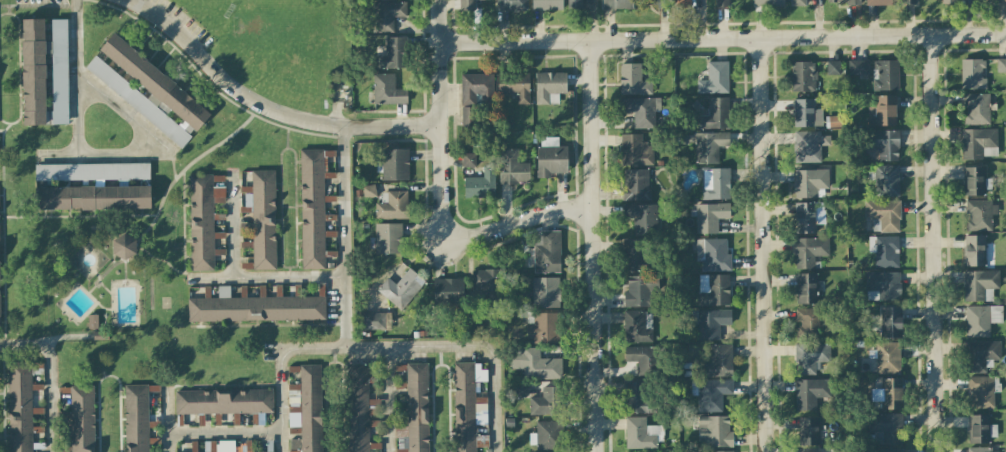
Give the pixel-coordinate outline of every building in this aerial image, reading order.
[(460,11),(475,11),(475,0),(460,0),(460,11)] [(527,0),(496,0),(496,11),(528,10),(527,0)] [(562,10),(562,0),(531,0),(531,9),(562,10)] [(567,9),(582,10),(582,0),(567,0),(567,9)] [(632,0),(602,0),(602,9),(632,9),(632,0)] [(393,32),(393,17),(406,16),(405,2),(371,3),(372,33),(393,32)] [(22,125),(44,125),(44,19),(22,19),(22,125)] [(69,124),(66,19),(51,20),(53,124),(69,124)] [(97,52),(198,130),(212,111),(111,34),(97,52)] [(406,37),(384,37),(385,55),(375,55),(376,69),(406,68),(406,37)] [(84,68),(181,149),(191,136),(95,56),(84,68)] [(996,59),(996,72),(1005,72),(1005,58),(996,59)] [(985,89),(985,78),(983,78),(983,59),(961,60),(961,89),(985,89)] [(868,60),(848,61),(848,75),(868,75),(868,60)] [(873,90),(898,90),(898,60),(872,61),(873,90)] [(727,61),(707,62),(707,80),(696,80),(697,94),(728,93),(727,61)] [(827,75),(839,75),(839,61),(826,61),(827,75)] [(791,92),(815,91),(815,62),(791,62),(791,92)] [(620,95),(651,94),(651,81),(640,81),(640,63),(619,64),(620,95)] [(565,72),(535,73),(536,104),(558,103),(558,93),(566,93),(565,72)] [(406,89),(394,89),(394,73),(372,74),(372,104),(406,104),(406,89)] [(498,95),(515,95),(515,105),(529,105),(528,73),(497,75),(498,95)] [(460,74),(461,125),(477,125),(477,105),(493,105),(493,74),(460,74)] [(989,93),(963,94),(964,125),(989,125),(989,93)] [(895,126),(896,96),(876,96),(875,126),(895,126)] [(697,128),(727,129),(728,98),(708,97),(708,108),(697,107),(697,128)] [(633,129),(654,128),(654,110),(660,110),(660,98),(622,99),(622,113),(633,113),(633,129)] [(794,127),(822,127),(822,109),(814,109),(814,99),(793,99),(794,127)] [(962,158),(997,158),(996,129),(962,129),(962,158)] [(898,130),(871,131),(871,149),(878,149),(878,161),(898,161),(898,130)] [(820,162),(820,146),(830,145),(829,135),(821,135),(821,131),(794,132),(794,162),(820,162)] [(718,146),(729,146),(728,133),(685,134),(685,142),(694,141),(695,164),(718,163),(718,146)] [(653,165),(652,144),(641,144),(641,134),(620,134),(620,165),(653,165)] [(537,178),(551,177),(550,173),(567,173),(566,146),(558,146),(557,137),(540,138),(540,146),(536,146),(537,178)] [(302,269),(325,269),(324,237),(335,236),(335,231),(324,231),(324,221),(336,220),(335,214),(324,215),(324,202),(335,202),(335,196),(324,196),(323,178),(335,178),(335,172),(327,173),(326,157),(335,157),(334,149),(299,150),(302,269)] [(408,149),(381,150),(382,180),(408,180),(408,149)] [(518,149),(499,149),(499,183),(529,183),(529,163),(518,163),(518,149)] [(475,154),(462,153),(462,167),(475,167),(475,154)] [(150,209),(150,186),(103,187),(103,179),(149,179),(149,163),(34,165),(35,181),(93,180),(93,186),(40,187),(41,210),(150,209)] [(899,196),(898,165),(875,166),(876,197),(899,196)] [(463,177),(464,197),(495,197),(494,166),(483,167),(483,177),(463,177)] [(965,196),(985,195),(984,167),(964,167),(965,196)] [(649,169),(624,170),(625,200),(649,200),(649,169)] [(729,169),(701,169),(702,199),(730,199),(729,169)] [(828,188),(828,169),(794,170),(794,198),(817,197),(817,188),(828,188)] [(252,212),(253,262),(241,263),(241,270),(276,269),(274,170),(251,171),(252,187),(242,187),(242,212),(252,212)] [(190,271),(215,271),(215,255),(225,255),(225,250),(214,250),(214,238),(221,238),(220,232),(213,233),(213,203),(224,203),(224,175),(189,175),(190,271)] [(363,199),(376,197),(374,184),(362,186),(363,199)] [(408,219),(407,191),(387,191),(387,203),(374,203),(375,219),(408,219)] [(900,232),(899,200),(864,201),(865,220),(880,220),(880,232),(900,232)] [(991,215),(997,215),(997,200),(966,201),(966,218),(964,218),(965,231),(991,231),(991,215)] [(795,233),(815,233),(815,202),(794,203),(795,233)] [(729,219),(729,204),(696,203),(695,234),(717,234),(718,219),(729,219)] [(656,204),(624,205),(624,219),(632,218),(633,236),(658,235),(656,204)] [(401,223),(375,224),(376,254),(401,253),(401,223)] [(533,232),(533,273),(560,273),(559,231),(533,232)] [(985,235),(964,236),(964,266),(985,266),(985,235)] [(135,258),(136,236),(112,236),(112,257),(135,258)] [(898,267),(898,237),(869,236),(868,252),(875,253),(875,267),(898,267)] [(794,238),(795,269),(817,268),(816,256),(829,256),(828,238),(794,238)] [(701,271),(731,271),(730,254),(726,254),(726,239),(695,239),(696,260),(701,260),(701,271)] [(626,240),(625,270),(651,271),(652,241),(626,240)] [(404,310),(424,279),(407,269),(397,284),(386,277),(376,293),(404,310)] [(501,301),(500,269),(471,270),(472,292),(486,292),(486,302),(501,301)] [(999,288),(998,270),(963,271),(963,302),(993,301),(992,289),(999,288)] [(866,291),(877,291),(877,300),(900,300),(900,272),(865,273),(866,291)] [(817,304),(816,273),(796,274),(796,304),(817,304)] [(698,275),(699,306),(729,305),(729,274),(698,275)] [(658,275),(627,276),(627,290),(623,291),(624,307),(652,306),(652,291),(658,291),(658,275)] [(462,278),(433,279),(433,305),(463,304),(462,278)] [(559,308),(559,278),(532,278),(532,307),(559,308)] [(324,319),(323,296),(281,297),(281,285),(278,285),(278,290),(276,290),(276,297),(265,297),(264,296),(246,297),(245,286),(240,286),(240,297),(229,298),(229,286),(218,286),(218,298),(187,299),(188,322),(324,319)] [(1002,306),(965,306),(966,337),(989,337),(989,323),(1002,323),(1002,306)] [(795,324),(795,338),(818,339),(819,309),(795,308),(795,324)] [(901,308),(880,308),(881,338),(901,338),(901,308)] [(719,325),(731,325),(731,310),(697,310),(697,340),(719,340),(719,325)] [(652,342),(651,311),(623,312),(624,343),(652,342)] [(559,313),(533,312),(533,324),(526,324),(526,342),(559,343),(559,313)] [(385,313),(361,313),(362,330),(385,329),(385,313)] [(97,328),(97,315),(88,315),(88,329),(97,328)] [(1000,360),(1000,341),(966,341),(966,372),(992,371),(992,360),(1000,360)] [(900,374),(899,342),(876,343),(876,374),(900,374)] [(795,375),(818,374),(817,362),(829,362),(829,343),(794,343),(795,375)] [(731,344),(710,345),(710,363),(703,363),(703,376),(732,376),(731,344)] [(561,359),(539,358),(539,347),(511,347),(510,369),(523,369),(523,379),(561,379),(561,359)] [(624,361),(637,362),(637,377),(657,377),(658,347),(624,347),(624,361)] [(475,447),(488,446),(487,418),(475,419),(475,403),(486,403),(486,397),(474,397),(474,382),(486,382),(486,375),(474,376),(474,362),(452,363),(455,451),(475,451),(475,447)] [(427,363),(406,363),(407,426),(396,427),(396,451),(428,451),(427,363)] [(321,364),(299,365),(299,384),(288,385),(289,434),(300,434),(300,439),(289,439),(289,451),(321,451),(321,364)] [(368,415),(375,414),(374,403),(368,403),(367,364),(346,364),(348,451),(369,451),(368,415)] [(994,408),(994,392),(999,392),(999,377),(968,377),(967,408),(994,408)] [(882,409),(902,409),(902,379),(882,378),(882,409)] [(795,379),(795,410),(816,410),(815,397),(830,397),(830,379),(795,379)] [(698,412),(722,412),(721,395),(732,394),(732,380),(697,381),(698,412)] [(648,381),(624,383),(626,414),(650,412),(648,381)] [(512,384),(512,397),(526,397),(525,384),(512,384)] [(93,385),(70,386),(71,451),(94,451),(93,385)] [(147,391),(159,391),(159,385),(124,385),(125,451),(148,451),(147,391)] [(529,414),(561,414),(560,387),(542,387),(542,396),(529,397),(529,414)] [(175,414),(273,413),(272,390),(175,391),(175,414)] [(901,414),(873,414),(873,445),(902,444),(901,414)] [(996,425),(989,425),(989,415),(969,415),(969,441),(996,441),(996,425)] [(733,447),(733,431),(729,431),(728,416),(698,416),(698,438),(704,438),(704,447),(733,447)] [(626,449),(659,448),(659,425),(645,426),(645,417),(625,417),(626,449)] [(819,417),(799,418),(800,445),(819,445),(819,417)] [(561,422),(536,421),(536,434),(529,434),(529,448),(561,449),(561,422)] [(251,441),(203,441),(204,451),(251,451),(251,441)]
